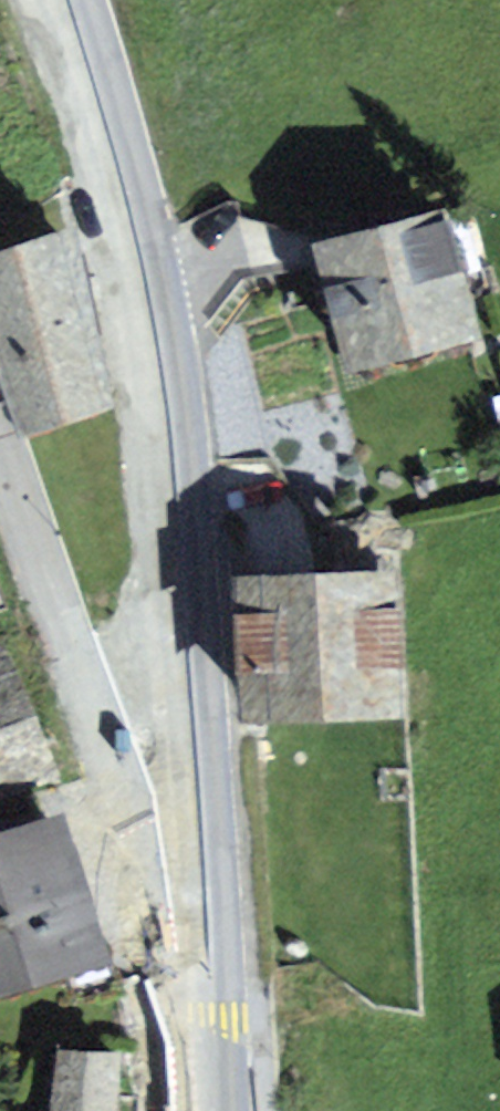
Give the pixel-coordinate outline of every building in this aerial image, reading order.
[(300,264),(334,378),(448,343),(413,230),(300,264)] [(2,447),(77,421),(44,244),(0,258),(0,443),(2,447)] [(239,585),(243,737),(376,733),(372,581),(239,585)] [(42,790),(0,649),(0,802),(42,790)] [(90,980),(43,823),(0,836),(0,1007),(90,980)] [(102,1064),(37,1063),(38,1110),(98,1110),(102,1064)]
